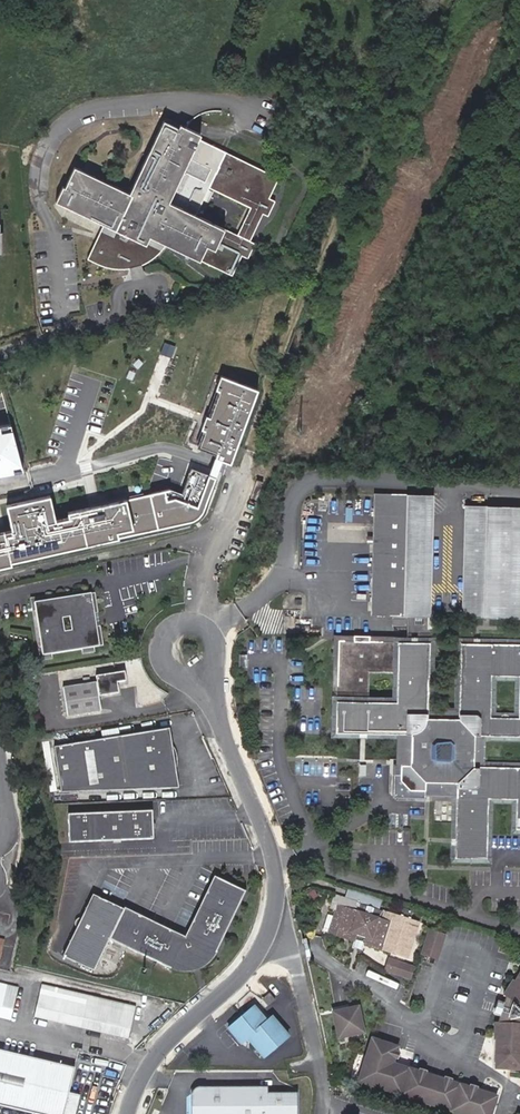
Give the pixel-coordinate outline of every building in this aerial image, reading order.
[(85,258),(107,267),(127,267),(129,266),(149,258),(164,243),(231,274),(238,258),(232,256),(235,251),(240,253),(246,256),(253,241),(248,238),(261,211),(266,213),(273,198),(267,195),(261,193),(264,188),(269,190),(276,175),(196,138),(198,133),(176,123),(175,126),(160,119),(127,192),(71,167),(53,201),(101,223),(85,258)] [(129,266),(127,267),(129,275),(137,273),(135,265),(134,265),(133,265),(131,266),(129,266)] [(259,388),(220,374),(215,389),(219,390),(210,415),(205,413),(200,429),(204,430),(198,446),(216,452),(214,457),(232,463),(259,388)] [(12,474),(22,469),(11,425),(0,426),(0,475),(12,474)] [(11,560),(12,563),(192,521),(198,518),(202,514),(205,510),(215,477),(192,468),(182,493),(170,489),(57,515),(51,496),(8,506),(14,528),(0,531),(0,562),(11,560)] [(402,615),(405,497),(374,496),(371,614),(402,615)] [(430,497),(405,497),(402,615),(428,615),(430,497)] [(482,617),(483,608),(484,549),(485,508),(464,508),(462,617),(482,617)] [(484,549),(519,549),(519,528),(491,528),(492,508),(485,508),(484,549)] [(519,528),(519,509),(492,508),(491,528),(519,528)] [(483,608),(519,608),(519,588),(519,549),(484,549),(483,608)] [(43,595),(31,596),(33,610),(36,609),(41,645),(38,645),(40,659),(52,657),(51,652),(51,647),(81,644),(81,648),(82,653),(95,652),(94,646),(103,645),(101,626),(97,627),(95,613),(99,612),(96,593),(87,594),(86,589),(74,591),(74,596),(75,600),(45,604),(44,600),(43,595)] [(44,600),(45,604),(75,600),(74,596),(44,600)] [(519,608),(483,608),(482,617),(519,618),(519,608)] [(399,768),(399,780),(401,780),(407,786),(407,789),(423,789),(423,792),(455,793),(453,859),(485,860),(488,799),(515,800),(514,830),(519,831),(519,768),(478,767),(479,736),(519,737),(519,645),(460,643),(457,719),(427,718),(429,643),(337,641),(334,732),(401,734),(400,768),(399,768)] [(51,647),(51,652),(81,648),(81,644),(51,647)] [(95,684),(61,689),(66,719),(100,713),(97,698),(117,695),(114,675),(94,678),(95,684)] [(168,728),(53,750),(63,793),(181,787),(168,728)] [(422,796),(423,792),(423,789),(407,789),(407,786),(401,780),(399,780),(399,768),(396,768),(395,796),(422,796)] [(153,811),(69,814),(70,842),(154,839),(153,811)] [(214,877),(185,937),(114,904),(113,906),(82,891),(53,952),(84,968),(100,935),(174,970),(188,972),(202,968),(212,958),(245,892),(214,877)] [(380,950),(389,923),(331,904),(329,909),(336,911),(334,917),(327,915),(322,931),(355,942),(362,944),(380,950)] [(392,914),(389,923),(380,950),(408,959),(419,923),(392,914)] [(444,934),(429,929),(421,953),(436,958),(444,934)] [(414,967),(389,959),(386,970),(410,978),(414,967)] [(513,981),(512,980),(503,996),(505,998),(503,1005),(500,1016),(498,1024),(495,1024),(494,1041),(496,1042),(495,1070),(519,1071),(519,970),(513,981)] [(0,985),(0,1018),(10,1020),(17,989),(0,985)] [(135,1008),(40,985),(32,1019),(127,1041),(135,1008)] [(275,999),(268,992),(261,998),(268,1005),(275,999)] [(265,1022),(252,1007),(226,1030),(232,1037),(230,1039),(237,1047),(245,1041),(262,1059),(287,1038),(270,1018),(265,1022)] [(357,1007),(332,1013),(338,1037),(363,1032),(357,1007)] [(390,1063),(395,1046),(371,1039),(358,1081),(382,1089),(390,1063)] [(0,1054),(0,1108),(25,1113),(75,1113),(79,1098),(67,1095),(72,1071),(0,1054)] [(397,1065),(390,1063),(382,1089),(389,1091),(397,1065)] [(417,1071),(397,1065),(389,1091),(409,1097),(417,1071)] [(424,1073),(417,1071),(409,1097),(416,1099),(424,1073)] [(442,1079),(424,1073),(416,1099),(434,1105),(442,1079)] [(449,1081),(442,1079),(434,1105),(441,1107),(449,1081)] [(468,1087),(449,1081),(441,1107),(460,1113),(468,1087)] [(191,1113),(298,1113),(298,1094),(268,1094),(268,1087),(199,1087),(196,1087),(191,1091),(191,1094),(191,1113)] [(468,1087),(460,1113),(464,1113),(467,1113),(474,1089),(468,1087)] [(474,1089),(467,1113),(488,1113),(494,1095),(474,1089)]
